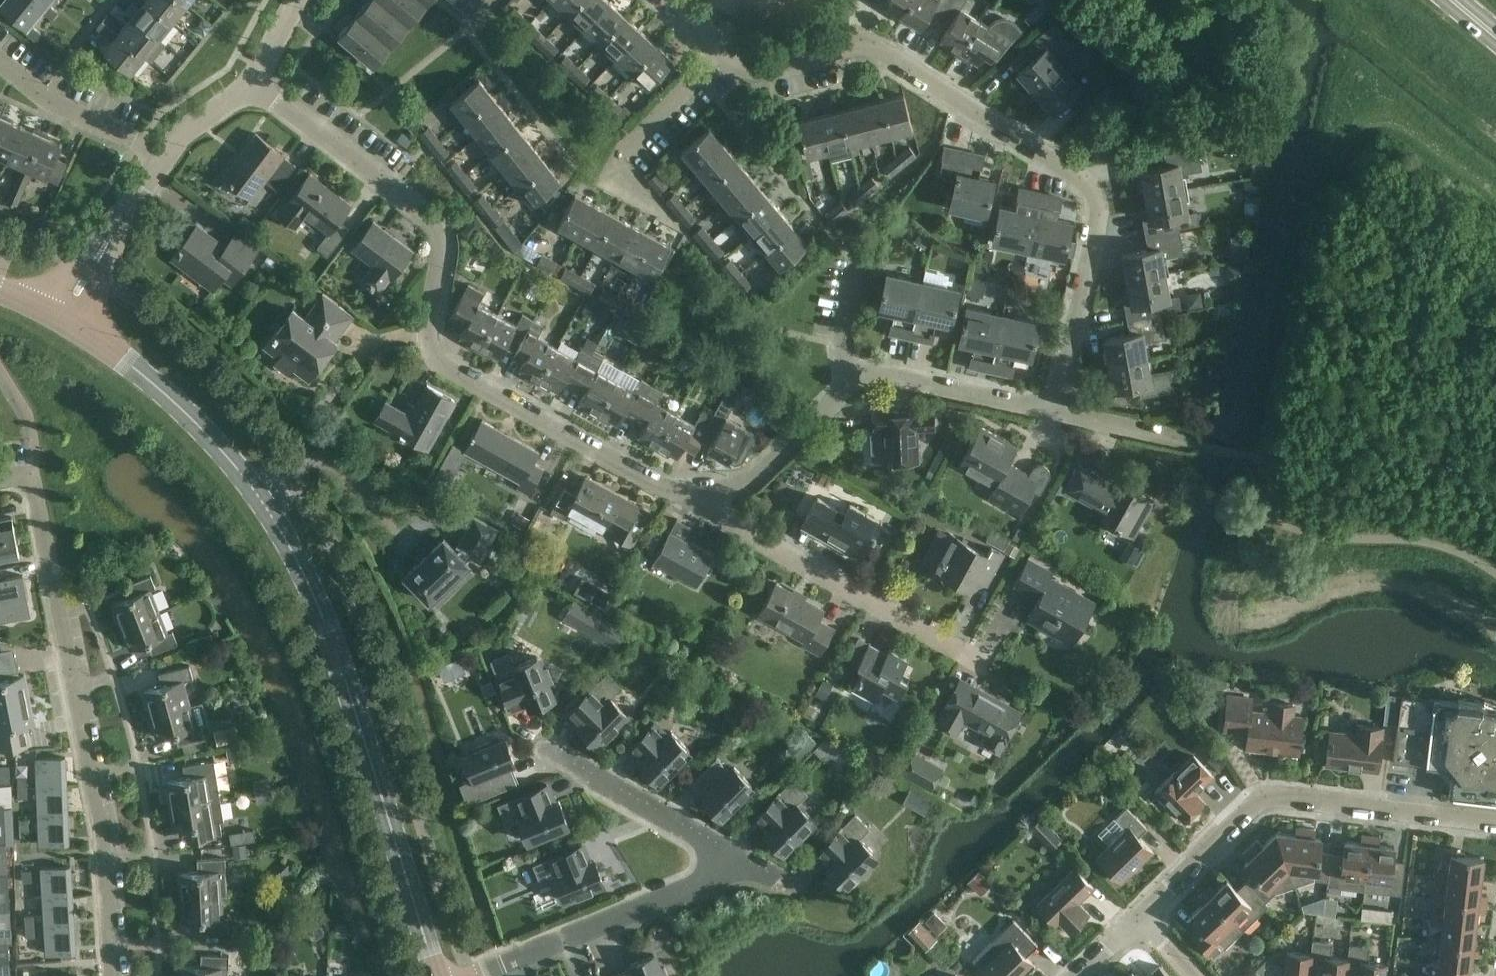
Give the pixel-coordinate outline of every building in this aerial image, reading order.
[(43,11),(46,7),(37,0),(5,0),(0,6),(0,7),(26,28),(24,31),(35,39),(41,32),(32,24),(43,11)] [(52,0),(37,0),(46,7),(43,11),(52,18),(58,10),(49,3),(52,0)] [(148,0),(133,0),(139,5),(132,15),(159,37),(173,20),(148,0)] [(184,0),(148,0),(173,20),(187,3),(184,0)] [(406,19),(383,0),(368,0),(356,14),(387,41),(406,19)] [(422,0),(383,0),(406,19),(422,0)] [(471,16),(484,0),(452,0),(471,16)] [(581,0),(555,0),(569,13),(581,0)] [(610,0),(609,0),(581,0),(569,13),(585,27),(610,0)] [(601,42),(626,15),(610,0),(585,27),(596,37),(592,42),(597,46),(601,42)] [(911,0),(885,0),(883,3),(891,8),(889,10),(900,17),(911,0)] [(900,17),(912,25),(914,22),(921,27),(931,10),(942,16),(952,0),(911,0),(900,17)] [(980,19),(961,7),(966,0),(952,0),(942,16),(951,22),(941,39),(948,44),(947,47),(958,54),(980,19)] [(159,37),(132,15),(117,3),(111,10),(125,22),(118,32),(145,54),(152,59),(166,42),(159,37)] [(520,26),(527,18),(514,7),(507,14),(520,26)] [(109,12),(103,20),(111,26),(117,18),(109,12)] [(370,62),(387,41),(356,14),(339,35),(370,62)] [(617,57),(641,29),(626,15),(601,42),(617,57)] [(203,17),(196,27),(206,35),(214,25),(203,17)] [(980,19),(958,54),(970,61),(971,58),(978,63),(985,53),(992,57),(1022,31),(1014,21),(1009,18),(1002,17),(996,18),(989,24),(980,19)] [(118,32),(111,26),(103,20),(97,27),(111,39),(103,49),(131,72),(145,54),(118,32)] [(1036,91),(1064,66),(1056,57),(1073,42),(1054,21),(1026,46),(1036,57),(1019,71),(1036,91)] [(540,44),(547,37),(534,25),(528,33),(540,44)] [(632,71),(657,44),(641,29),(617,57),(632,71)] [(547,37),(540,44),(552,55),(559,48),(547,37)] [(657,44),(632,71),(649,86),(673,59),(657,44)] [(571,73),(578,66),(565,54),(558,62),(571,73)] [(1064,66),(1036,91),(1053,110),(1070,95),(1079,106),(1107,81),(1089,60),(1073,75),(1064,66)] [(578,66),(571,73),(583,85),(590,77),(578,66)] [(167,67),(163,71),(169,77),(173,72),(167,67)] [(465,118),(493,95),(480,78),(451,101),(465,118)] [(603,103),(610,95),(598,84),(591,92),(603,103)] [(885,98),(892,134),(913,128),(904,93),(885,98)] [(478,135),(507,112),(493,95),(465,118),(478,135)] [(610,95),(603,103),(616,115),(623,122),(632,113),(624,105),(622,107),(610,95)] [(872,139),(892,134),(885,98),(863,103),(872,139)] [(848,145),(872,139),(863,103),(839,109),(848,145)] [(851,154),(848,145),(839,109),(819,115),(826,143),(828,150),(830,160),(851,154)] [(492,152),(520,129),(507,112),(478,135),(492,152)] [(22,126),(8,119),(9,116),(4,114),(0,123),(0,156),(8,159),(22,126)] [(807,155),(828,150),(826,143),(819,115),(799,120),(807,155)] [(1268,116),(1251,117),(1252,128),(1269,127),(1268,116)] [(25,173),(44,131),(39,129),(37,132),(22,126),(8,159),(22,166),(20,171),(25,173)] [(431,146),(439,139),(429,126),(421,133),(431,146)] [(697,168),(725,144),(710,127),(682,150),(697,168)] [(505,169),(534,146),(520,129),(492,152),(505,169)] [(14,185),(24,190),(33,170),(59,182),(68,163),(56,158),(63,144),(47,137),(49,134),(44,131),(25,173),(20,171),(14,185)] [(277,189),(296,164),(284,155),(285,154),(256,132),(223,176),(225,177),(218,186),(230,195),(237,186),(252,198),(266,180),(277,189)] [(439,139),(431,146),(441,159),(450,152),(439,139)] [(711,184),(739,161),(725,144),(697,168),(711,184)] [(519,185),(547,163),(534,146),(505,169),(519,185)] [(891,175),(917,155),(910,146),(884,167),(891,175)] [(986,214),(994,179),(979,176),(983,155),(946,146),(943,158),(939,175),(956,179),(950,207),(986,214)] [(1146,194),(1184,188),(1181,173),(1202,169),(1198,146),(1165,153),(1167,164),(1141,169),(1146,194)] [(458,179),(466,173),(456,160),(448,166),(458,179)] [(725,201),(752,177),(739,161),(711,184),(725,201)] [(810,161),(801,163),(805,178),(814,176),(810,161)] [(547,163),(519,185),(533,203),(561,180),(547,163)] [(339,220),(352,204),(310,172),(279,213),(296,226),(305,213),(329,231),(318,246),(329,254),(349,228),(339,220)] [(660,191),(668,185),(657,172),(649,178),(660,191)] [(466,173),(458,179),(469,192),(477,186),(466,173)] [(859,186),(867,196),(880,185),(872,176),(859,186)] [(734,221),(766,194),(752,177),(725,201),(734,211),(729,215),(734,221)] [(17,205),(24,190),(14,185),(7,200),(17,205)] [(854,206),(867,196),(859,186),(846,197),(854,206)] [(1029,249),(1041,192),(1021,188),(1016,209),(1000,205),(993,241),(1029,249)] [(1184,188),(1146,194),(1150,218),(1144,219),(1146,233),(1199,224),(1197,211),(1188,212),(1184,188)] [(678,212),(686,206),(675,192),(667,199),(678,212)] [(1041,192),(1029,249),(1064,256),(1072,221),(1057,218),(1061,196),(1041,192)] [(485,213),(494,207),(483,194),(475,200),(485,213)] [(578,236),(595,204),(576,194),(559,226),(578,236)] [(752,233),(780,210),(766,194),(734,221),(738,226),(743,222),(752,233)] [(836,220),(849,210),(842,201),(829,212),(832,215),(828,218),(832,222),(835,220),(836,220)] [(597,247),(614,215),(595,204),(578,236),(597,247)] [(686,206),(678,212),(688,225),(696,218),(686,206)] [(494,207),(485,213),(496,226),(504,220),(494,207)] [(766,250),(794,226),(780,210),(752,233),(766,250)] [(244,213),(237,222),(247,230),(254,221),(244,213)] [(616,257),(634,225),(614,215),(597,247),(616,257)] [(392,278),(413,250),(374,221),(354,249),(374,264),(363,280),(379,292),(390,277),(392,278)] [(1227,254),(1239,251),(1237,242),(1245,240),(1241,222),(1229,224),(1231,233),(1223,235),(1227,254)] [(924,244),(933,232),(921,223),(913,235),(924,244)] [(226,247),(197,225),(173,258),(213,288),(222,275),(232,283),(257,250),(236,234),(226,247)] [(635,268),(653,235),(634,225),(616,257),(635,268)] [(705,245),(713,238),(702,225),(695,232),(705,245)] [(794,226),(766,250),(780,266),(808,244),(794,226)] [(513,231),(505,238),(514,250),(522,243),(513,231)] [(1128,278),(1166,272),(1163,257),(1184,253),(1180,231),(1147,237),(1149,248),(1123,253),(1128,278)] [(653,235),(635,268),(654,278),(672,246),(653,235)] [(713,238),(705,245),(716,258),(724,251),(713,238)] [(934,245),(932,255),(943,257),(945,247),(934,245)] [(986,245),(983,259),(992,261),(995,247),(986,245)] [(268,254),(261,264),(270,272),(278,262),(268,254)] [(552,272),(558,261),(542,254),(537,264),(552,272)] [(733,278),(741,271),(730,259),(722,265),(733,278)] [(575,284),(581,274),(566,267),(560,276),(575,284)] [(741,271),(733,278),(744,291),(752,284),(741,271)] [(1166,272),(1128,278),(1132,303),(1125,304),(1128,317),(1181,308),(1179,295),(1170,297),(1166,272)] [(912,337),(924,281),(888,273),(880,309),(895,312),(891,333),(912,337)] [(581,274),(575,284),(591,292),(596,282),(581,274)] [(924,281),(912,337),(931,341),(936,321),(951,324),(959,288),(924,281)] [(478,349),(498,313),(479,302),(484,292),(468,283),(450,316),(466,324),(460,335),(467,339),(466,342),(478,349)] [(619,307),(624,298),(605,287),(599,297),(619,307)] [(1200,290),(1186,292),(1188,307),(1203,304),(1200,290)] [(336,340),(353,315),(323,292),(305,316),(294,308),(265,346),(294,368),(309,380),(338,342),(336,340)] [(586,302),(582,309),(587,312),(592,315),(598,303),(589,297),(588,298),(586,302)] [(624,298),(619,307),(627,312),(638,318),(643,308),(624,298)] [(992,370),(1004,313),(968,305),(960,342),(975,345),(971,366),(992,370)] [(1188,312),(1165,315),(1167,333),(1190,329),(1188,312)] [(517,349),(534,319),(523,313),(517,323),(498,313),(478,349),(490,355),(492,352),(499,357),(506,343),(517,349)] [(1004,313),(992,370),(1011,374),(1016,354),(1031,357),(1039,321),(1004,313)] [(616,315),(611,324),(620,330),(626,320),(616,315)] [(1109,363),(1147,357),(1145,341),(1165,337),(1161,315),(1128,322),(1130,333),(1105,337),(1109,363)] [(538,382),(558,346),(539,335),(544,324),(534,319),(517,349),(512,357),(523,362),(519,368),(527,372),(526,375),(538,382)] [(643,332),(638,343),(649,349),(654,338),(643,332)] [(578,379),(593,351),(582,345),(577,356),(558,346),(538,382),(550,388),(551,386),(559,390),(563,384),(572,389),(578,379)] [(597,415),(617,379),(598,368),(604,357),(593,351),(578,379),(572,389),(582,395),(579,401),(587,405),(585,408),(597,415)] [(1147,357),(1109,363),(1114,389),(1140,384),(1142,396),(1168,391),(1175,390),(1171,368),(1150,372),(1147,357)] [(712,417),(708,426),(718,431),(708,448),(716,453),(715,456),(727,462),(729,459),(735,462),(742,461),(749,448),(755,436),(754,431),(747,427),(727,416),(738,396),(745,384),(734,378),(728,388),(727,390),(712,417)] [(638,411),(653,385),(642,379),(636,389),(617,379),(597,415),(609,421),(611,419),(618,423),(622,417),(632,422),(638,411)] [(428,448),(455,400),(427,384),(410,414),(387,401),(376,420),(428,448)] [(656,448),(677,412),(657,401),(663,391),(653,385),(638,411),(632,422),(642,428),(638,434),(646,438),(645,441),(656,448)] [(1175,390),(1168,391),(1170,405),(1178,403),(1175,390)] [(940,404),(938,414),(948,416),(952,417),(954,407),(940,404)] [(774,417),(771,420),(781,431),(797,415),(792,410),(787,405),(785,406),(774,417)] [(953,424),(925,474),(931,478),(959,427),(968,412),(954,407),(952,417),(948,416),(949,422),(953,424)] [(900,413),(899,409),(873,410),(874,430),(872,433),(873,458),(876,461),(884,461),(884,462),(920,460),(919,430),(935,429),(934,411),(900,413)] [(708,426),(712,417),(701,412),(696,422),(677,412),(656,448),(669,454),(670,452),(678,456),(687,439),(698,445),(708,426)] [(1183,418),(1181,425),(1194,428),(1196,421),(1183,418)] [(529,494),(544,467),(532,460),(539,450),(483,419),(465,450),(521,482),(518,487),(529,494)] [(1017,470),(1007,465),(1018,445),(981,425),(958,466),(994,486),(989,496),(1020,514),(1034,489),(1041,492),(1050,475),(1050,473),(1050,471),(1050,469),(1048,467),(1046,464),(1043,463),(1041,463),(1038,463),(1036,464),(1034,466),(1033,468),(1030,473),(1019,467),(1017,470)] [(1122,487),(1081,465),(1066,491),(1106,513),(1102,520),(1107,522),(1106,525),(1117,531),(1118,528),(1132,536),(1152,499),(1124,484),(1122,487)] [(650,511),(587,476),(577,493),(565,486),(551,511),(563,518),(567,511),(604,531),(611,515),(619,519),(611,534),(631,545),(650,511)] [(845,511),(826,500),(820,497),(803,526),(861,558),(882,521),(850,502),(845,511)] [(517,512),(512,522),(523,528),(526,523),(529,517),(518,511),(517,512)] [(20,556),(12,516),(0,519),(0,560),(20,556)] [(480,555),(496,527),(475,516),(459,544),(463,546),(458,551),(446,538),(444,536),(443,538),(430,551),(428,550),(419,559),(420,560),(407,573),(405,574),(407,576),(428,598),(429,599),(431,598),(437,604),(452,590),(446,583),(467,563),(469,562),(467,560),(475,552),(480,555)] [(697,585),(714,554),(684,538),(691,525),(677,518),(653,562),(697,585)] [(1019,525),(1012,537),(1021,542),(1027,529),(1019,525)] [(991,530),(986,540),(1003,549),(1008,540),(991,530)] [(988,552),(951,531),(931,567),(969,588),(978,573),(989,580),(1004,552),(992,545),(988,552)] [(1008,540),(1003,549),(1015,555),(1020,546),(1008,540)] [(1070,641),(1092,602),(1052,580),(1055,576),(1029,562),(1016,585),(1041,598),(1029,619),(1070,641)] [(31,615),(23,574),(0,579),(0,621),(31,615)] [(122,625),(159,611),(150,589),(156,587),(151,574),(125,584),(130,596),(113,602),(122,625)] [(819,654),(826,641),(834,627),(826,623),(818,618),(824,608),(777,582),(758,615),(803,640),(801,644),(819,654)] [(573,604),(563,621),(614,648),(624,630),(573,604)] [(159,611),(122,625),(131,648),(148,641),(152,653),(178,643),(173,630),(167,632),(159,611)] [(199,636),(187,641),(191,652),(203,647),(199,636)] [(887,652),(870,642),(857,664),(863,667),(852,688),(874,700),(881,687),(898,696),(910,675),(902,671),(908,658),(889,647),(887,652)] [(523,661),(517,648),(490,659),(510,709),(529,701),(531,706),(554,696),(548,682),(552,681),(547,668),(543,669),(537,655),(523,661)] [(151,713),(190,703),(184,680),(193,678),(190,665),(159,673),(162,685),(145,690),(151,713)] [(30,700),(25,674),(9,677),(2,678),(0,670),(0,706),(30,700)] [(610,738),(620,728),(617,725),(627,714),(611,698),(621,688),(605,673),(568,710),(582,724),(579,728),(596,745),(607,735),(610,738)] [(999,749),(1021,710),(983,689),(962,677),(955,689),(936,722),(955,733),(963,719),(989,734),(985,741),(999,749)] [(824,678),(816,693),(825,698),(833,684),(824,678)] [(491,679),(479,684),(484,695),(496,690),(491,679)] [(1434,698),(1401,694),(1394,761),(1446,767),(1451,774),(1449,794),(1495,800),(1495,710),(1482,708),(1483,700),(1458,697),(1458,701),(1434,698)] [(1273,713),(1251,711),(1253,699),(1228,696),(1224,728),(1248,730),(1246,747),(1300,753),(1301,742),(1304,742),(1304,739),(1301,738),(1304,717),(1292,716),(1293,704),(1274,701),(1273,713)] [(15,744),(32,741),(29,723),(34,722),(30,700),(0,706),(0,747),(15,744)] [(190,703),(151,713),(157,737),(175,732),(178,744),(205,737),(201,723),(196,725),(190,703)] [(1386,708),(1384,723),(1397,724),(1399,709),(1386,708)] [(668,735),(654,721),(630,745),(644,759),(641,763),(644,766),(659,780),(669,770),(672,773),(682,763),(679,760),(690,749),(672,731),(668,735)] [(1378,770),(1383,726),(1357,723),(1356,733),(1330,730),(1326,764),(1378,770)] [(235,725),(214,730),(218,745),(238,740),(235,725)] [(805,729),(785,749),(796,761),(817,741),(805,729)] [(824,738),(813,749),(822,758),(833,747),(835,744),(824,738)] [(514,762),(505,739),(491,745),(489,740),(476,746),(478,750),(464,756),(473,778),(460,783),(468,803),(517,783),(510,764),(514,762)] [(931,790),(944,767),(914,751),(902,774),(931,790)] [(1215,752),(1207,759),(1217,769),(1224,762),(1215,752)] [(1158,788),(1155,790),(1185,820),(1204,801),(1195,792),(1200,788),(1213,774),(1194,755),(1181,768),(1176,772),(1175,771),(1167,778),(1158,788)] [(731,770),(716,756),(693,780),(707,794),(703,797),(721,815),(731,805),(735,808),(745,798),(741,795),(752,784),(734,766),(731,770)] [(37,788),(67,787),(66,758),(36,759),(37,788)] [(171,804),(220,796),(214,760),(183,765),(185,777),(167,780),(171,804)] [(18,787),(27,786),(27,775),(17,776),(18,787)] [(797,843),(807,833),(804,830),(814,819),(798,802),(808,792),(793,777),(755,815),(769,829),(766,833),(783,850),(794,840),(797,843)] [(268,779),(255,781),(257,790),(269,788),(268,779)] [(554,802),(547,783),(498,803),(506,823),(519,818),(527,840),(541,834),(543,839),(556,833),(554,829),(568,823),(559,800),(554,802)] [(12,784),(0,785),(0,975),(9,975),(7,939),(12,939),(7,844),(15,844),(12,784)] [(27,786),(18,787),(18,798),(28,797),(27,786)] [(38,815),(68,816),(67,787),(37,788),(38,815)] [(267,790),(255,792),(257,801),(268,799),(267,790)] [(220,796),(171,804),(175,828),(179,827),(180,840),(195,837),(222,833),(220,821),(224,820),(220,796)] [(1122,881),(1153,850),(1139,836),(1148,827),(1127,806),(1115,817),(1127,829),(1098,857),(1122,881)] [(860,878),(870,868),(866,864),(877,854),(860,837),(870,827),(855,812),(818,850),(832,864),(828,867),(846,885),(856,874),(860,878)] [(69,843),(68,816),(38,815),(39,844),(69,843)] [(1040,818),(1030,827),(1051,849),(1061,840),(1040,818)] [(20,830),(30,829),(29,819),(20,819),(20,830)] [(1328,880),(1332,852),(1320,851),(1321,837),(1315,836),(1316,828),(1297,826),(1296,834),(1277,831),(1295,885),(1315,878),(1328,880)] [(232,832),(229,833),(231,844),(232,844),(243,842),(256,839),(253,828),(232,832)] [(1275,892),(1295,885),(1277,831),(1263,845),(1258,839),(1244,852),(1249,858),(1245,863),(1254,873),(1246,881),(1265,901),(1266,901),(1275,892)] [(1364,890),(1371,835),(1362,834),(1361,842),(1345,840),(1344,854),(1332,852),(1328,880),(1327,885),(1340,886),(1340,887),(1364,890)] [(1371,835),(1364,890),(1389,892),(1402,894),(1405,861),(1393,859),(1395,846),(1379,844),(1380,836),(1371,835)] [(246,843),(233,844),(234,856),(247,855),(246,843)] [(590,862),(582,843),(533,863),(541,883),(554,878),(563,899),(577,894),(579,898),(592,893),(590,889),(604,883),(594,860),(590,862)] [(1449,878),(1481,881),(1484,856),(1464,854),(1465,850),(1440,847),(1439,856),(1451,858),(1449,872),(1449,878)] [(221,894),(221,895),(227,895),(225,857),(197,859),(198,871),(180,872),(181,896),(221,894)] [(288,863),(274,878),(284,888),(298,873),(288,863)] [(43,897),(73,895),(72,867),(42,869),(43,897)] [(1070,931),(1089,912),(1079,902),(1094,887),(1075,867),(1038,903),(1057,923),(1059,921),(1070,931)] [(977,868),(966,880),(980,893),(991,882),(977,868)] [(23,881),(32,881),(32,870),(22,870),(23,881)] [(1449,878),(1449,872),(1437,871),(1436,880),(1448,882),(1447,894),(1446,899),(1487,903),(1488,894),(1480,893),(1481,881),(1449,878)] [(1265,901),(1246,881),(1237,890),(1227,880),(1216,891),(1210,885),(1204,891),(1242,931),(1260,914),(1260,913),(1269,904),(1266,901),(1265,901)] [(1225,948),(1242,931),(1204,891),(1197,897),(1203,903),(1192,914),(1201,924),(1192,933),(1215,956),(1224,948),(1225,948)] [(1446,899),(1447,894),(1435,892),(1434,902),(1446,903),(1444,915),(1444,920),(1476,923),(1478,911),(1486,912),(1487,903),(1446,899)] [(222,917),(221,895),(221,894),(181,896),(182,921),(201,920),(201,932),(229,930),(228,917),(222,917)] [(45,924),(75,924),(73,895),(43,897),(45,924)] [(935,911),(926,920),(938,933),(944,928),(948,924),(947,924),(944,920),(935,911)] [(25,926),(35,925),(35,914),(24,915),(25,926)] [(1444,920),(1444,915),(1432,914),(1431,923),(1443,925),(1442,936),(1441,942),(1482,946),(1483,937),(1475,936),(1476,923),(1444,920)] [(920,918),(912,925),(929,944),(937,937),(920,918)] [(1035,965),(1026,955),(1038,944),(1013,919),(973,958),(991,975),(1024,975),(1035,965)] [(1032,922),(1026,927),(1033,934),(1038,928),(1032,922)] [(75,924),(45,924),(47,954),(77,952),(75,924)] [(35,925),(25,926),(26,937),(36,936),(35,925)] [(1441,942),(1442,936),(1430,935),(1429,945),(1441,946),(1439,962),(1471,966),(1473,954),(1481,955),(1482,946),(1441,942)] [(1348,958),(1331,956),(1333,941),(1313,939),(1311,954),(1312,954),(1310,975),(1347,975),(1349,959),(1348,958)] [(1311,954),(1283,950),(1284,945),(1280,942),(1276,942),(1275,949),(1248,975),(1310,975),(1312,954),(1311,954)] [(1347,975),(1384,975),(1386,963),(1368,961),(1370,946),(1350,943),(1348,958),(1349,959),(1347,975)] [(229,955),(201,953),(201,966),(183,965),(182,975),(228,975),(229,955)] [(654,954),(631,964),(633,968),(615,975),(669,975),(665,966),(660,968),(654,954)] [(959,961),(953,966),(958,971),(963,965),(959,961)] [(1439,962),(1431,961),(1429,975),(1462,975),(1470,975),(1471,966),(1439,962)] [(1159,965),(1148,975),(1170,975),(1159,965)]
